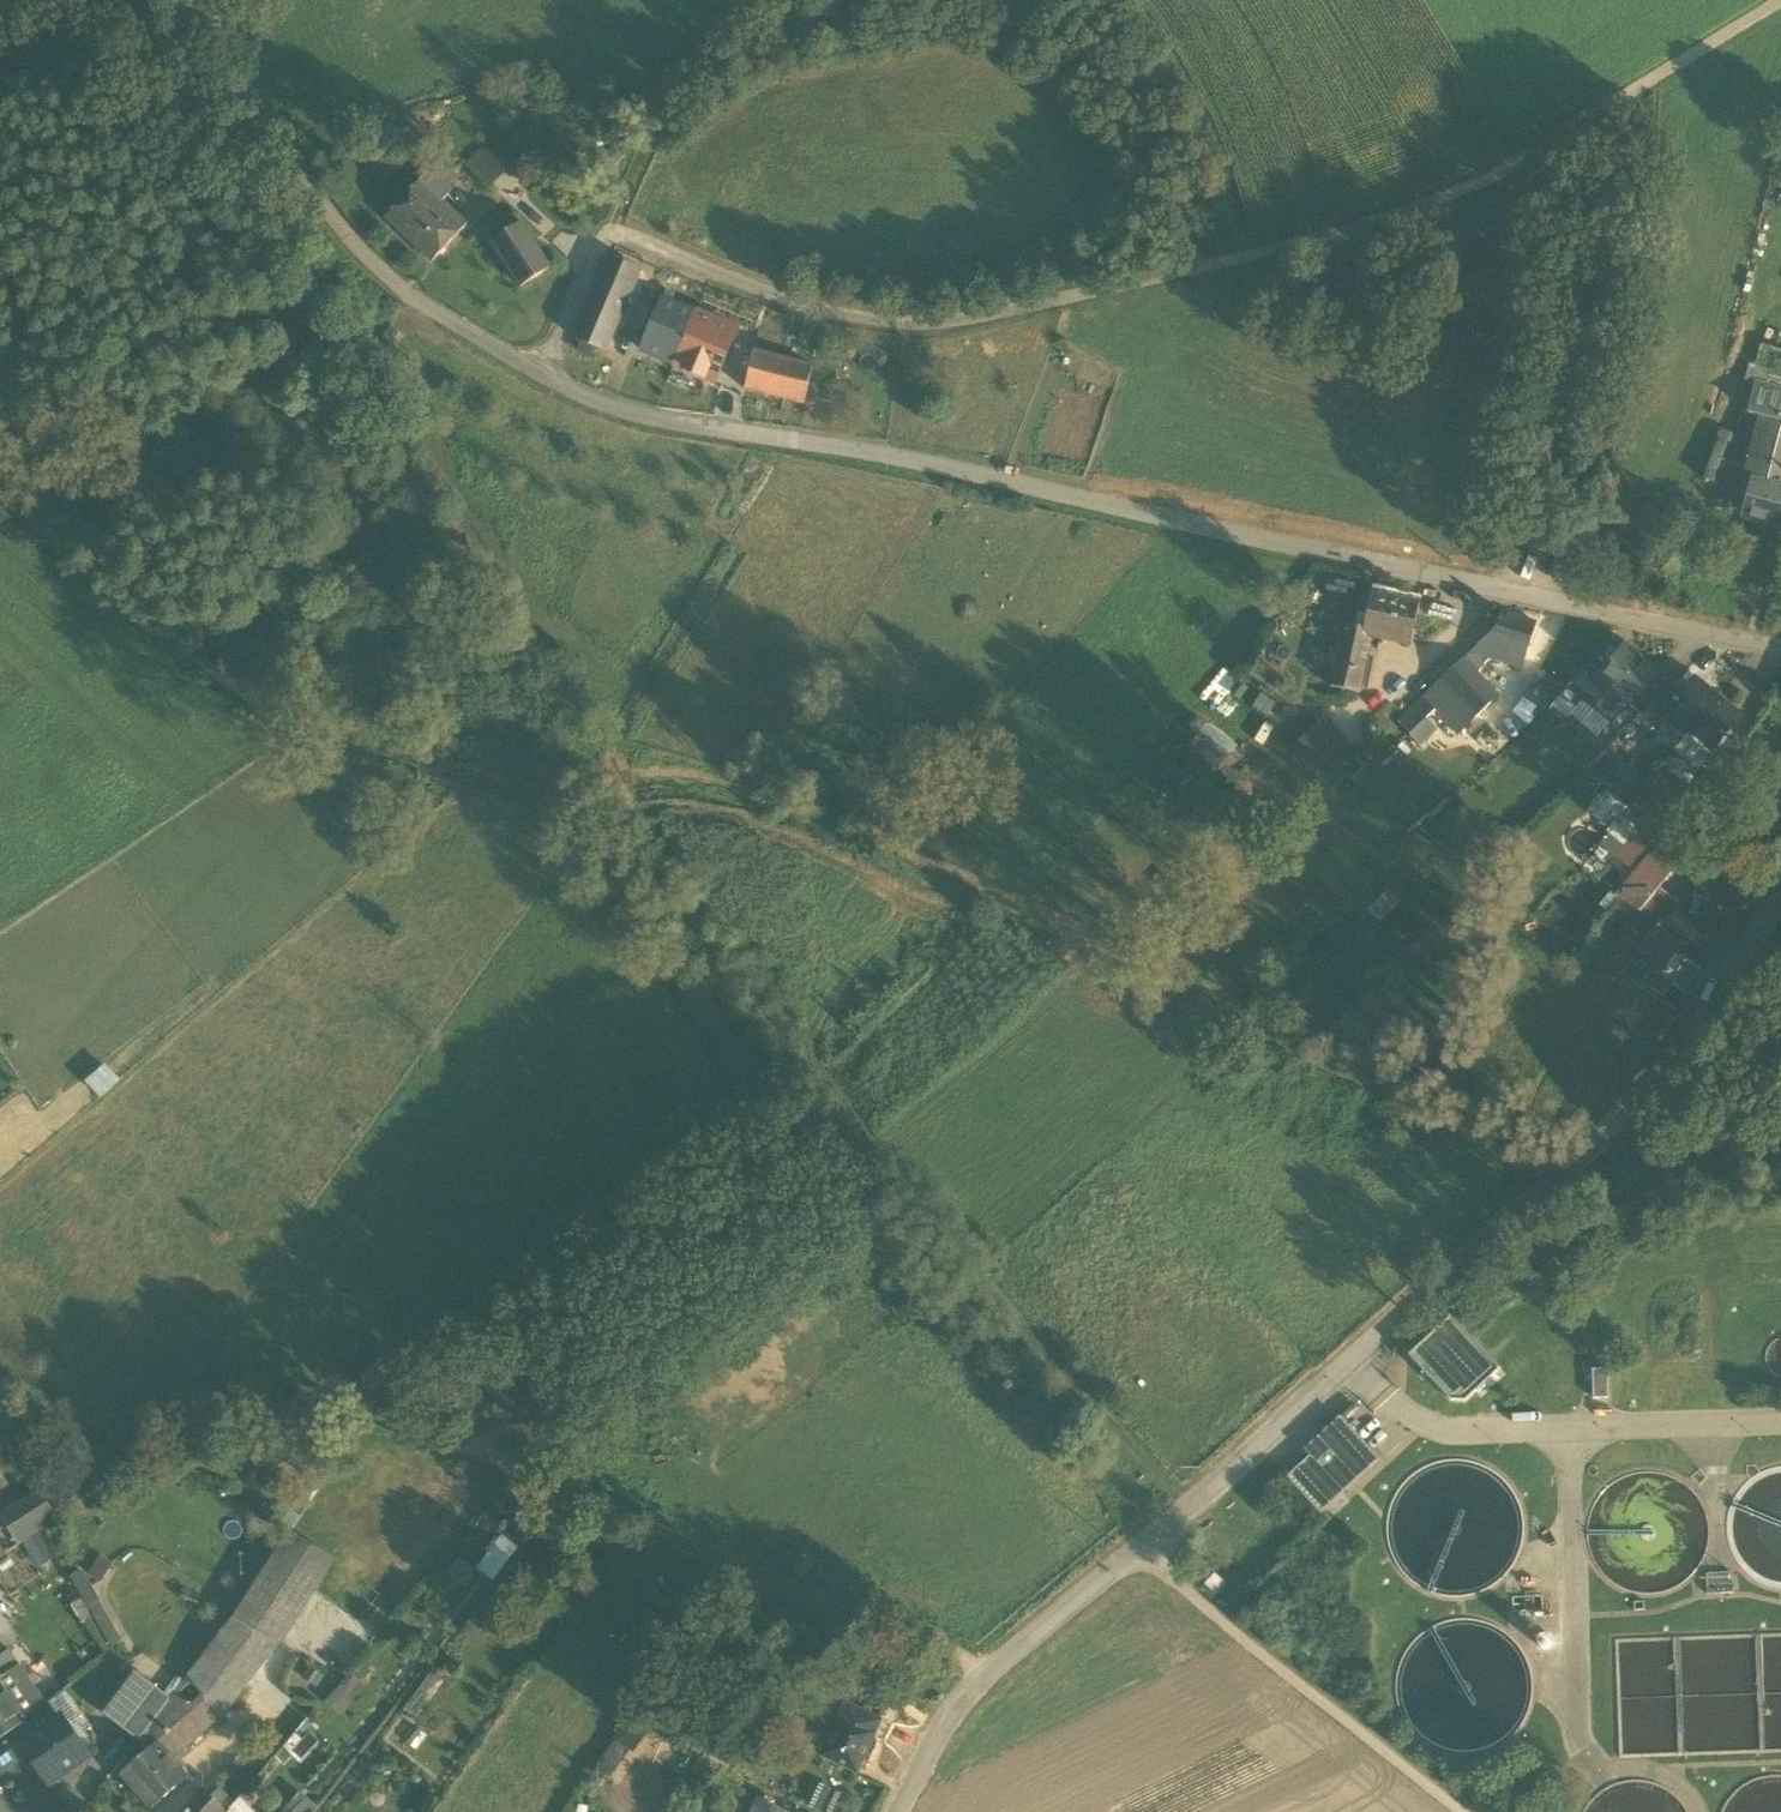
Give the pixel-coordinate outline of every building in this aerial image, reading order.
[(463,165),(486,190),(518,160),(495,136),(463,165)] [(386,218),(432,263),(468,225),(443,201),(454,190),(432,169),(386,218)] [(511,272),(522,289),(552,269),(522,223),(492,243),(511,272)] [(584,323),(612,335),(639,273),(611,261),(584,323)] [(642,351),(674,364),(695,313),(664,300),(642,351)] [(736,329),(696,312),(695,313),(674,364),(674,365),(714,382),(736,329)] [(576,341),(599,351),(612,335),(584,323),(576,341)] [(745,391),(805,406),(815,370),(755,354),(745,391)] [(1780,391),(1780,375),(1750,366),(1746,382),(1758,385),(1758,384),(1780,391)] [(1762,418),(1762,417),(1780,422),(1780,391),(1758,384),(1758,385),(1751,413),(1750,415),(1762,418)] [(1754,427),(1759,428),(1762,418),(1750,415),(1751,413),(1744,411),(1741,424),(1754,427)] [(1762,417),(1762,418),(1759,428),(1747,475),(1751,481),(1753,481),(1743,517),(1775,526),(1780,504),(1780,422),(1762,417)] [(1373,638),(1412,646),(1422,605),(1374,595),(1366,630),(1364,636),(1373,638)] [(1508,616),(1463,659),(1476,672),(1488,661),(1523,672),(1537,626),(1508,616)] [(1332,687),(1361,694),(1373,638),(1364,636),(1366,630),(1345,626),(1332,687)] [(1598,681),(1599,682),(1616,695),(1630,707),(1656,675),(1639,661),(1642,659),(1631,650),(1628,653),(1623,649),(1609,666),(1598,681)] [(1570,684),(1586,698),(1599,682),(1598,681),(1609,666),(1596,655),(1570,684)] [(1498,695),(1476,672),(1463,659),(1442,680),(1476,716),(1498,695)] [(1532,696),(1547,710),(1566,689),(1550,675),(1532,696)] [(1442,680),(1424,697),(1436,709),(1459,733),(1476,716),(1442,680)] [(1663,714),(1687,734),(1688,734),(1717,699),(1694,681),(1677,702),(1675,700),(1674,701),(1663,714)] [(1610,702),(1616,695),(1599,682),(1586,698),(1576,710),(1595,725),(1612,704),(1610,702)] [(1635,719),(1646,731),(1663,714),(1674,701),(1664,690),(1635,719)] [(1426,719),(1436,709),(1424,697),(1398,721),(1420,744),(1436,729),(1426,719)] [(1739,718),(1717,699),(1688,734),(1709,752),(1710,753),(1723,737),(1739,718)] [(1199,734),(1191,749),(1224,768),(1240,741),(1194,714),(1187,726),(1199,734)] [(1288,751),(1321,785),(1354,754),(1321,719),(1288,751)] [(1699,765),(1709,752),(1688,734),(1687,734),(1674,749),(1697,768),(1699,765)] [(1699,765),(1714,779),(1727,760),(1736,748),(1723,737),(1710,753),(1709,752),(1699,765)] [(1727,760),(1767,778),(1775,759),(1739,743),(1736,748),(1727,760)] [(1620,900),(1639,911),(1694,843),(1671,829),(1615,896),(1620,900)] [(1637,951),(1641,954),(1660,925),(1639,911),(1620,900),(1610,915),(1645,939),(1637,951)] [(1626,977),(1666,1005),(1670,1009),(1677,1010),(1683,1005),(1684,999),(1711,959),(1660,925),(1641,954),(1626,977)] [(857,959),(863,972),(878,964),(872,951),(857,959)] [(98,1097),(119,1079),(106,1063),(84,1081),(98,1097)] [(1451,1401),(1465,1401),(1500,1369),(1451,1316),(1409,1355),(1451,1401)] [(1780,1377),(1780,1339),(1770,1346),(1766,1357),(1769,1369),(1778,1376),(1780,1377)] [(1592,1369),(1593,1399),(1608,1398),(1607,1369),(1592,1369)] [(1289,1477),(1321,1512),(1378,1459),(1340,1418),(1306,1450),(1312,1456),(1289,1477)] [(3,1517),(20,1542),(24,1540),(40,1530),(56,1519),(40,1493),(3,1517)] [(1780,1575),(1780,1507),(1738,1500),(1727,1566),(1780,1575)] [(40,1530),(24,1540),(38,1563),(54,1553),(40,1530)] [(282,1543),(234,1616),(276,1645),(333,1559),(290,1530),(282,1543)] [(504,1531),(481,1568),(500,1579),(523,1542),(504,1531)] [(100,1555),(88,1574),(102,1583),(114,1563),(100,1555)] [(69,1578),(86,1608),(101,1600),(83,1570),(69,1578)] [(1214,1573),(1205,1584),(1213,1591),(1222,1581),(1214,1573)] [(124,1640),(101,1600),(86,1608),(109,1648),(124,1640)] [(234,1616),(188,1675),(222,1715),(276,1645),(234,1616)] [(1548,1648),(1552,1644),(1551,1638),(1547,1635),(1542,1636),(1538,1640),(1539,1645),(1542,1649),(1548,1648)] [(0,1655),(0,1667),(3,1671),(5,1674),(19,1665),(9,1649),(0,1655)] [(19,1665),(5,1674),(3,1671),(0,1673),(0,1734),(10,1727),(46,1704),(19,1665)] [(44,1666),(33,1674),(44,1689),(55,1681),(44,1666)] [(342,1713),(367,1685),(352,1672),(327,1700),(342,1713)] [(105,1713),(139,1739),(147,1729),(169,1700),(135,1674),(105,1713)] [(173,1758),(222,1715),(188,1675),(169,1700),(147,1729),(158,1741),(173,1758)] [(66,1689),(46,1704),(56,1720),(61,1717),(76,1738),(92,1727),(66,1689)] [(56,1720),(46,1704),(10,1727),(29,1754),(34,1751),(39,1758),(34,1762),(50,1784),(89,1756),(76,1738),(61,1717),(56,1720)] [(846,1704),(840,1717),(874,1733),(881,1720),(846,1704)] [(856,1772),(874,1733),(840,1717),(822,1756),(856,1772)] [(655,1730),(666,1737),(673,1726),(662,1719),(655,1730)] [(10,1727),(0,1734),(0,1771),(1,1773),(29,1754),(10,1727)] [(139,1739),(149,1749),(158,1741),(147,1729),(139,1739)] [(121,1773),(151,1808),(187,1776),(173,1758),(158,1741),(149,1749),(121,1773)] [(29,1754),(34,1762),(39,1758),(34,1751),(29,1754)] [(222,1810),(202,1789),(181,1811),(221,1811),(222,1810)] [(283,1811),(314,1811),(319,1806),(299,1791),(283,1811)] [(228,1811),(255,1811),(240,1798),(228,1811)] [(774,1804),(770,1811),(790,1811),(774,1804)]
